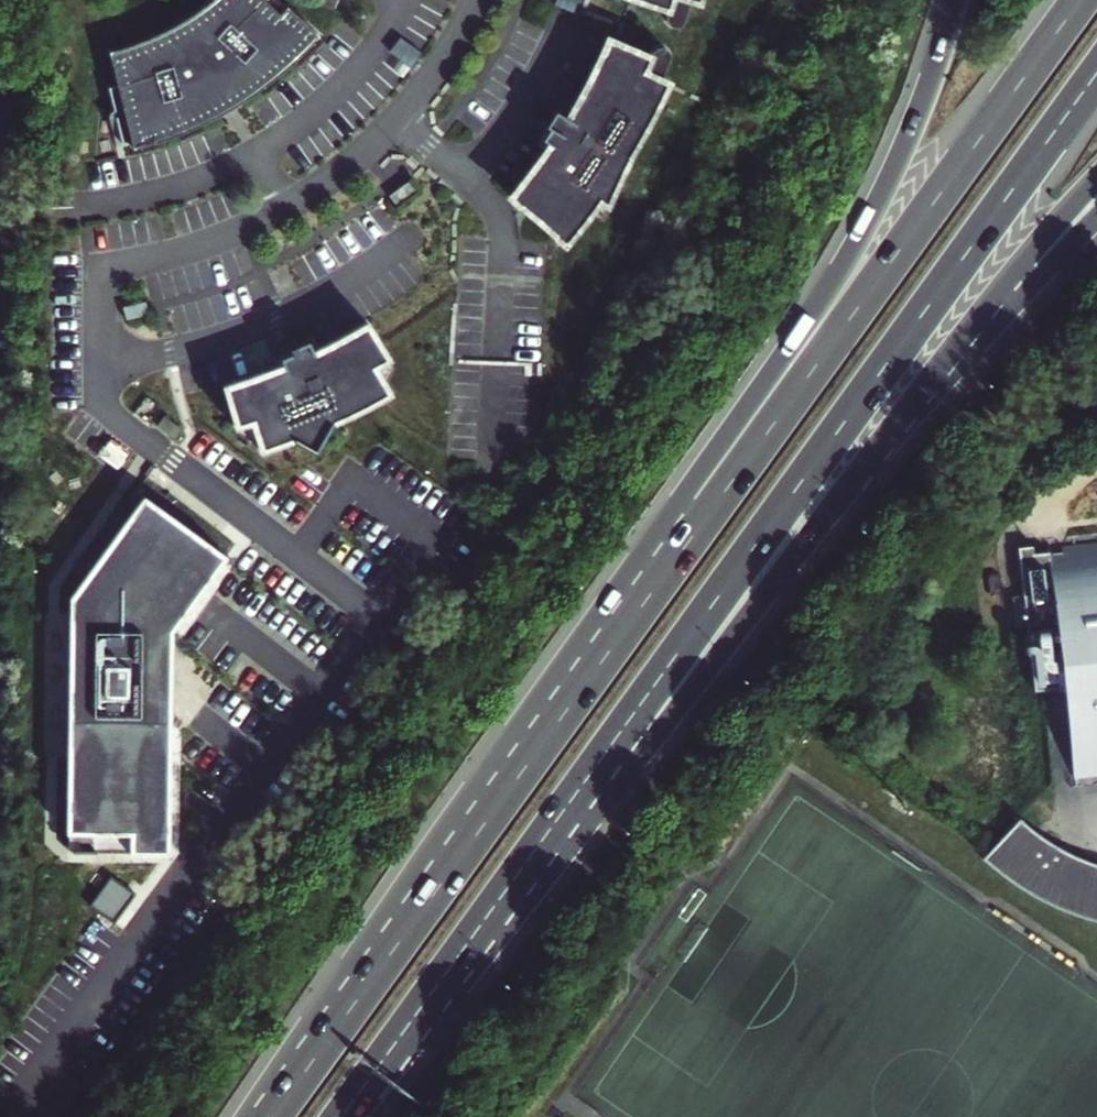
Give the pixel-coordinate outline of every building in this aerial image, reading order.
[(103,51),(112,85),(102,87),(117,143),(126,142),(127,148),(151,142),(149,136),(173,127),(176,134),(195,126),(192,119),(216,108),(219,115),(237,105),(233,99),(255,84),(258,91),(274,79),(270,73),(289,56),(295,60),(318,36),(286,6),(279,14),(265,0),(210,0),(190,14),(165,29),(136,41),(103,51)] [(688,0),(670,0),(669,4),(664,15),(664,19),(667,23),(671,26),(675,27),(679,25),(682,20),(688,0)] [(535,166),(510,197),(560,243),(596,198),(604,205),(629,156),(627,154),(666,81),(658,78),(638,70),(640,64),(644,66),(647,57),(606,40),(591,73),(578,97),(565,118),(552,111),(542,127),(547,130),(541,140),(549,146),(535,166)] [(650,50),(647,57),(644,66),(640,64),(638,70),(658,78),(664,64),(668,54),(668,52),(666,48),(664,45),(662,45),(656,44),(653,46),(650,50)] [(418,192),(409,182),(388,196),(397,206),(418,192)] [(123,307),(126,320),(149,315),(146,302),(123,307)] [(254,394),(225,400),(236,442),(254,436),(264,463),(296,453),(313,465),(330,440),(389,406),(375,382),(389,374),(366,336),(342,352),(314,366),(306,355),(289,365),(290,369),(280,375),(283,382),(254,394)] [(157,425),(174,438),(181,428),(164,416),(157,425)] [(70,599),(67,833),(131,833),(131,852),(170,853),(170,694),(152,694),(151,658),(226,557),(144,497),(70,599)] [(1076,779),(1096,777),(1096,542),(1063,546),(1065,554),(1055,556),(1053,548),(1049,548),(1050,551),(1038,552),(1023,573),(1036,691),(1065,688),(1076,779)] [(1035,546),(1020,548),(1023,573),(1038,552),(1036,553),(1035,546)] [(1021,819),(982,858),(995,871),(1011,884),(1029,896),(1046,906),(1074,916),(1096,922),(1096,863),(1085,859),(1062,848),(1044,837),(1021,819)]
